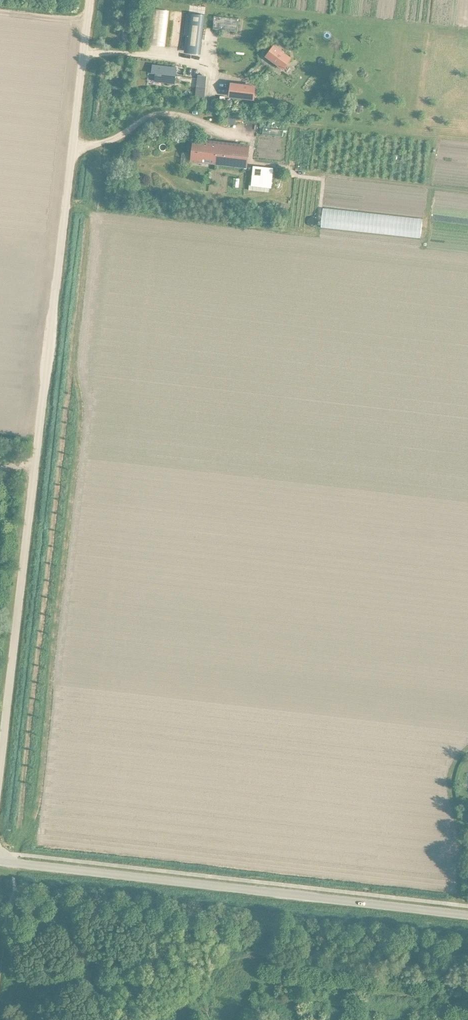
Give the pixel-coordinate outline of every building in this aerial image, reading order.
[(215,19),(213,33),(237,35),(239,22),(215,19)] [(188,26),(185,52),(201,53),(204,27),(188,26)] [(267,59),(283,71),(290,62),(274,50),(267,59)] [(153,66),(152,74),(156,74),(155,82),(176,84),(177,76),(172,76),(173,68),(153,66)] [(231,87),(230,99),(254,102),(255,90),(231,87)] [(196,165),(246,170),(249,150),(199,144),(196,165)] [(272,173),(254,171),(253,187),(271,189),(272,173)] [(420,241),(422,223),(323,212),(321,229),(420,241)]
